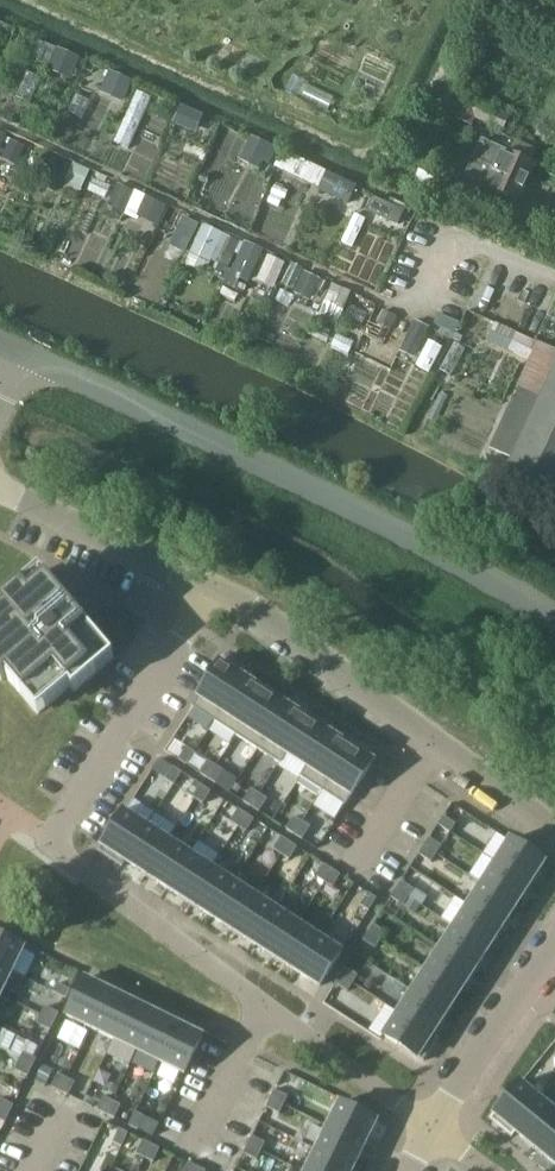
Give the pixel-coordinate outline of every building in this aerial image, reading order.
[(132,145),(154,94),(140,87),(117,138),(132,145)] [(477,115),(504,129),(511,116),(470,95),(459,116),(472,123),(477,115)] [(21,159),(29,140),(0,128),(0,151),(21,159)] [(473,158),(465,175),(473,179),(491,188),(517,202),(534,165),(531,163),(537,150),(513,139),(507,153),(504,151),(482,141),(473,158)] [(423,162),(415,181),(445,195),(446,193),(454,176),(423,162)] [(126,209),(135,187),(120,180),(110,202),(126,209)] [(127,209),(160,224),(170,202),(137,187),(127,209)] [(185,212),(171,242),(189,250),(202,220),(185,212)] [(241,274),(253,278),(266,247),(204,220),(191,251),(220,263),(214,276),(236,285),(241,274)] [(314,298),(325,276),(300,264),(289,286),(314,298)] [(331,280),(320,314),(341,321),(352,287),(331,280)] [(418,354),(432,325),(378,300),(362,333),(386,345),(388,340),(418,354)] [(490,450),(511,460),(505,474),(554,497),(554,350),(539,344),(490,450)] [(2,681),(6,678),(23,697),(31,690),(46,707),(70,687),(74,692),(96,673),(90,665),(107,650),(90,630),(40,571),(0,605),(5,610),(0,614),(0,679),(2,681)] [(224,657),(192,707),(214,722),(243,676),(244,677),(247,672),(224,657)] [(243,676),(214,722),(236,736),(265,690),(244,677),(243,676)] [(265,690),(236,736),(257,750),(286,704),(265,690)] [(286,704),(257,750),(280,764),(286,754),(285,754),(308,718),(286,704)] [(308,718),(285,754),(286,754),(306,767),(307,768),(330,732),(308,718)] [(306,767),(300,777),(322,791),(351,746),(330,732),(307,768),(306,767)] [(351,746),(322,791),(345,806),(374,760),(351,746)] [(186,747),(178,760),(187,765),(195,753),(186,747)] [(208,761),(200,774),(208,779),(216,766),(208,761)] [(216,766),(208,779),(216,784),(224,772),(216,766)] [(174,767),(165,779),(174,785),(182,773),(174,767)] [(195,781),(187,794),(195,799),(203,786),(195,781)] [(203,786),(195,799),(203,804),(211,792),(203,786)] [(251,789),(243,802),(251,807),(259,794),(251,789)] [(259,794),(251,807),(259,812),(267,799),(259,794)] [(238,809),(230,821),(238,827),(246,814),(238,809)] [(125,811),(99,851),(122,866),(125,862),(124,861),(147,825),(125,811)] [(147,825),(124,861),(125,862),(146,875),(169,839),(168,839),(176,827),(156,813),(148,826),(147,825)] [(246,814),(238,827),(246,832),(254,819),(246,814)] [(294,817),(286,829),(294,834),(302,822),(294,817)] [(443,817),(437,825),(450,833),(455,825),(443,817)] [(302,822),(294,834),(302,840),(310,827),(302,822)] [(281,837),(273,849),(281,854),(289,842),(281,837)] [(429,838),(424,846),(436,854),(441,846),(429,838)] [(169,839),(146,875),(167,889),(191,853),(169,839)] [(509,839),(495,862),(531,885),(545,862),(509,839)] [(191,853),(167,889),(189,903),(212,867),(219,854),(199,841),(191,853)] [(289,842),(281,854),(289,860),(297,847),(289,842)] [(424,846),(419,854),(431,862),(436,854),(424,846)] [(482,855),(469,875),(481,883),(517,906),(531,885),(495,862),(494,862),(482,855)] [(324,865),(316,877),(324,882),(332,870),(324,865)] [(212,867),(189,903),(211,917),(234,881),(212,867)] [(332,870),(324,882),(332,887),(340,875),(332,870)] [(234,881),(211,917),(232,931),(255,895),(234,881)] [(401,881),(396,889),(408,897),(413,889),(401,881)] [(481,883),(467,905),(503,928),(517,906),(481,883)] [(396,889),(391,897),(403,905),(408,897),(396,889)] [(413,889),(408,897),(421,906),(422,906),(427,898),(413,889)] [(368,893),(360,905),(368,911),(376,899),(368,893)] [(255,895),(232,931),(254,945),(277,909),(255,895)] [(408,897),(403,905),(416,914),(421,906),(408,897)] [(455,897),(441,918),(453,926),(489,949),(503,928),(467,905),(455,897)] [(277,909),(254,945),(275,958),(298,923),(277,909)] [(298,923),(275,958),(297,972),(320,937),(298,923)] [(373,924),(368,932),(380,940),(385,933),(373,924)] [(453,926),(439,948),(475,971),(489,949),(453,926)] [(368,932),(363,940),(375,948),(380,940),(368,932)] [(13,972),(24,948),(0,936),(0,966),(13,972)] [(320,937),(297,972),(319,987),(342,951),(320,937)] [(439,948),(425,970),(461,993),(475,971),(439,948)] [(1,995),(13,972),(0,966),(0,995),(1,995)] [(346,966),(341,974),(353,982),(358,974),(346,966)] [(425,970),(411,991),(447,1014),(461,993),(425,970)] [(341,974),(336,982),(348,990),(353,982),(341,974)] [(86,978),(67,1016),(91,1028),(110,990),(86,978)] [(66,999),(70,990),(57,983),(53,992),(66,999)] [(110,990),(91,1028),(114,1039),(133,1001),(110,990)] [(411,991),(398,1013),(433,1036),(434,1035),(447,1014),(411,991)] [(114,1040),(107,1055),(129,1066),(137,1051),(156,1012),(133,1001),(114,1039),(114,1040)] [(386,1005),(369,1031),(381,1038),(383,1035),(423,1061),(438,1039),(434,1035),(433,1036),(398,1013),(386,1005)] [(59,1013),(46,1007),(42,1015),(55,1022),(59,1013)] [(156,1012),(137,1051),(160,1062),(179,1024),(156,1012)] [(50,1030),(55,1022),(42,1015),(37,1024),(50,1030)] [(179,1024),(160,1062),(184,1074),(203,1036),(179,1024)] [(36,1059),(23,1053),(19,1061),(32,1068),(36,1059)] [(28,1076),(32,1068),(19,1061),(15,1070),(28,1076)] [(42,1065),(36,1078),(47,1083),(53,1070),(42,1065)] [(60,1091),(66,1078),(58,1074),(51,1087),(60,1091)] [(75,1082),(66,1078),(60,1091),(68,1096),(75,1082)] [(521,1082),(490,1119),(512,1137),(515,1133),(515,1132),(542,1099),(521,1082)] [(283,1105),(288,1097),(274,1090),(270,1099),(283,1105)] [(106,1114),(112,1101),(104,1097),(97,1110),(106,1114)] [(0,1099),(0,1100),(0,1109),(10,1114),(14,1105),(0,1099)] [(279,1114),(283,1105),(270,1099),(266,1107),(279,1114)] [(515,1132),(515,1133),(534,1148),(554,1123),(554,1110),(542,1099),(515,1132)] [(121,1105),(112,1101),(106,1114),(114,1118),(121,1105)] [(377,1121),(339,1102),(327,1127),(365,1145),(377,1121)] [(10,1114),(0,1109),(0,1120),(5,1122),(10,1114)] [(138,1130),(144,1116),(135,1112),(129,1125),(138,1130)] [(534,1148),(554,1165),(554,1164),(554,1123),(534,1148)] [(354,1168),(365,1145),(327,1127),(316,1150),(354,1168)] [(122,1146),(128,1133),(119,1129),(113,1142),(122,1146)] [(265,1143),(252,1136),(248,1145),(261,1151),(265,1143)] [(145,1158),(151,1145),(143,1140),(136,1154),(145,1158)] [(153,1162),(160,1149),(151,1145),(145,1158),(153,1162)] [(257,1160),(261,1151),(248,1145),(244,1153),(257,1160)] [(354,1168),(316,1150),(305,1170),(353,1170),(354,1168)]
